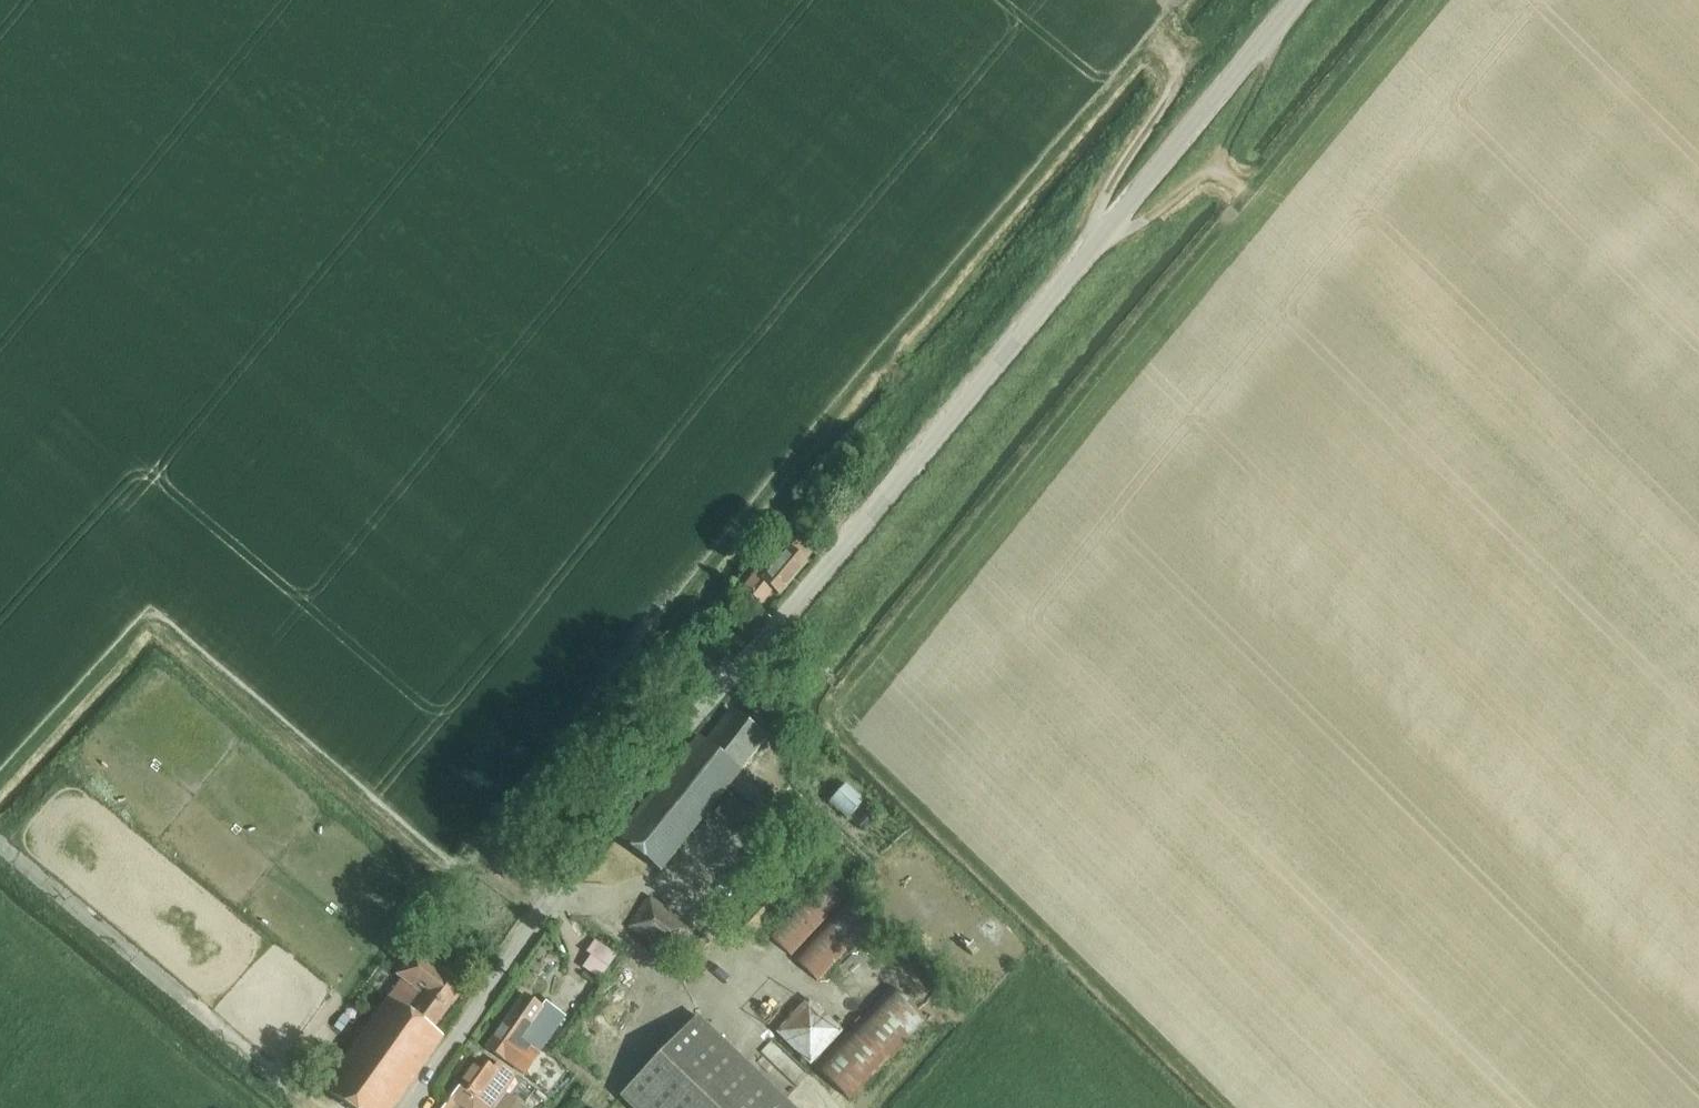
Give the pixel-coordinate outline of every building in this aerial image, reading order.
[(762,606),(774,592),(780,597),(808,564),(806,563),(813,554),(798,541),(784,557),(776,551),(759,571),(743,590),(762,606)] [(693,640),(702,647),(713,634),(704,627),(693,640)] [(618,840),(619,840),(660,873),(728,787),(750,805),(751,804),(766,816),(773,808),(758,796),(759,794),(737,777),(766,741),(730,712),(705,743),(699,738),(618,840)] [(848,820),(864,803),(847,787),(831,804),(848,820)] [(738,835),(754,816),(729,796),(714,816),(738,835)] [(854,826),(862,832),(877,816),(869,809),(854,826)] [(785,868),(773,880),(789,896),(801,885),(785,868)] [(816,980),(869,923),(819,876),(766,933),(816,980)] [(790,900),(772,884),(734,926),(752,942),(790,900)] [(670,961),(694,930),(651,898),(628,929),(670,961)] [(678,957),(694,968),(710,945),(694,934),(678,957)] [(599,980),(616,956),(594,941),(586,953),(591,957),(582,969),(599,980)] [(348,1107),(400,1107),(447,1042),(438,1035),(469,992),(418,956),(400,980),(405,984),(327,1094),(348,1107)] [(846,1101),(925,1021),(893,988),(814,1069),(846,1101)] [(539,1056),(538,1055),(565,1018),(546,1003),(541,1009),(523,996),(486,1048),(524,1076),(539,1056)] [(809,1000),(776,1034),(810,1067),(843,1033),(809,1000)] [(699,1018),(621,1098),(631,1107),(792,1107),(699,1018)] [(450,1107),(466,1107),(502,1107),(521,1081),(506,1071),(503,1076),(488,1066),(470,1092),(464,1087),(450,1107)] [(531,1104),(522,1097),(517,1103),(512,1100),(506,1107),(528,1107),(531,1104)]
